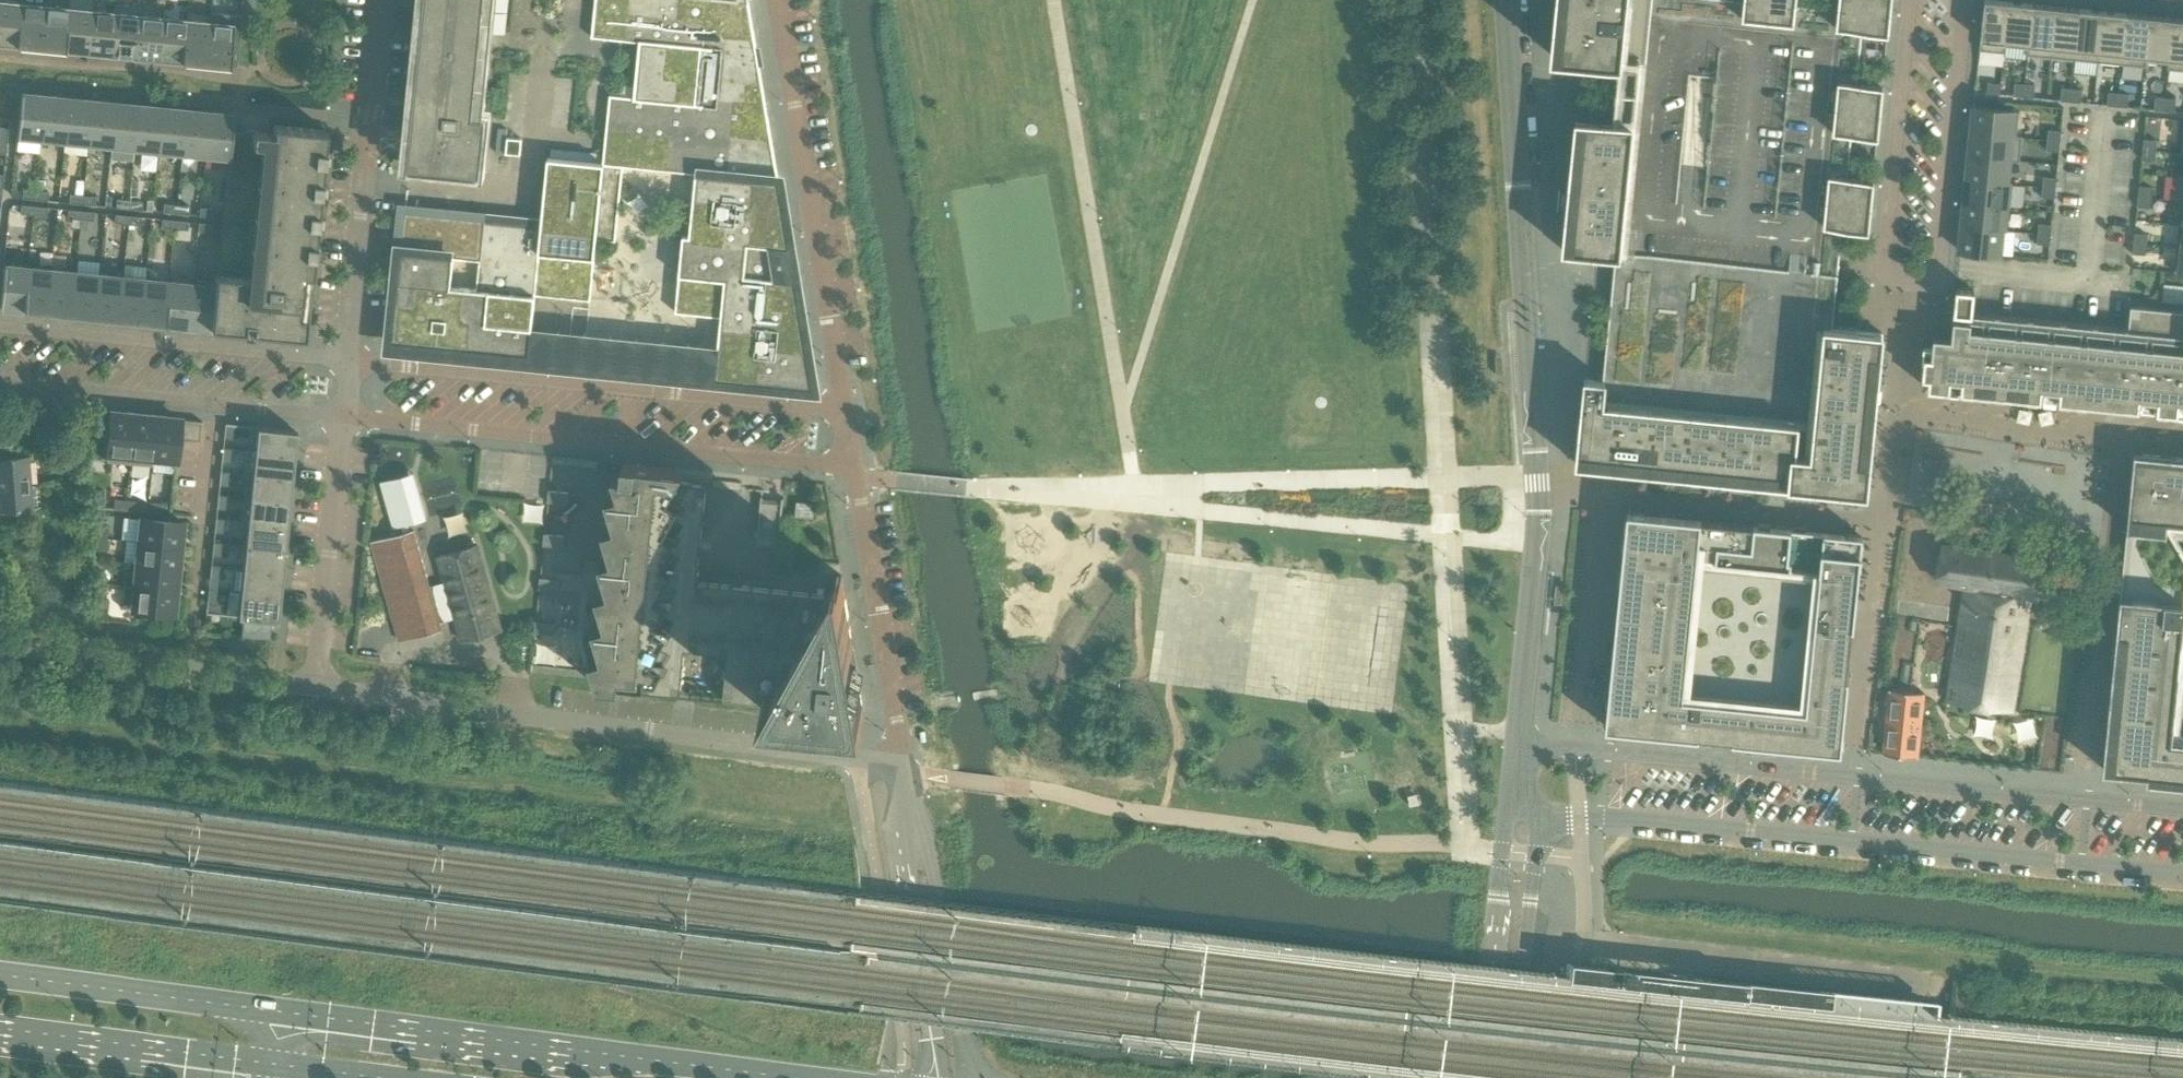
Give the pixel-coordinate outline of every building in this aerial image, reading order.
[(17,45),(21,3),(0,0),(0,43),(17,45)] [(495,0),(426,0),(409,166),(481,173),(487,114),(484,113),(495,0)] [(538,269),(535,294),(590,300),(596,239),(616,241),(623,166),(695,173),(689,235),(683,234),(675,312),(721,316),(715,370),(714,378),(813,388),(748,0),(595,0),(591,37),(639,41),(633,97),(610,94),(603,163),(569,159),(548,157),(541,225),(542,225),(538,269)] [(1615,254),(1615,253),(1626,254),(1626,253),(1627,242),(1628,233),(1628,228),(1629,221),(1650,12),(1651,4),(1651,0),(1558,0),(1556,20),(1555,20),(1554,26),(1555,26),(1553,49),(1552,49),(1551,55),(1564,56),(1565,56),(1565,55),(1577,56),(1577,57),(1580,58),(1580,57),(1588,57),(1590,58),(1590,59),(1594,59),(1594,58),(1606,59),(1605,60),(1618,61),(1617,69),(1617,70),(1615,92),(1613,115),(1612,116),(1612,124),(1601,123),(1601,122),(1600,122),(1598,121),(1597,123),(1588,122),(1588,120),(1587,120),(1575,119),(1575,123),(1575,124),(1576,124),(1573,150),(1572,150),(1572,155),(1573,155),(1570,182),(1569,182),(1569,183),(1569,187),(1570,187),(1567,213),(1566,213),(1566,218),(1567,218),(1564,244),(1563,244),(1562,249),(1564,250),(1571,250),(1572,250),(1575,251),(1575,249),(1584,250),(1585,250),(1585,252),(1588,252),(1588,251),(1599,252),(1615,254)] [(1724,9),(1734,9),(1734,10),(1735,10),(1735,2),(1736,0),(1732,0),(1725,0),(1724,9)] [(1768,22),(1769,6),(1770,0),(1745,0),(1744,1),(1744,3),(1743,19),(1768,22)] [(1768,22),(1793,24),(1794,9),(1795,6),(1795,0),(1770,0),(1769,6),(1768,22)] [(1862,31),(1887,34),(1891,0),(1865,0),(1864,13),(1862,31)] [(2004,53),(2010,2),(1993,0),(1984,0),(1979,50),(2004,53)] [(2026,55),(2028,55),(2033,4),(2010,2),(2004,53),(2005,53),(2006,42),(2027,44),(2026,55)] [(17,45),(40,47),(45,5),(21,3),(17,45)] [(88,52),(111,54),(116,4),(115,4),(114,12),(92,10),(88,52)] [(111,54),(135,56),(140,7),(116,4),(111,54)] [(2028,55),(2051,57),(2056,6),(2033,4),(2028,55)] [(40,47),(64,49),(68,7),(45,5),(40,47)] [(2051,57),(2075,60),(2080,9),(2056,6),(2051,57)] [(64,49),(88,52),(92,10),(68,7),(64,49)] [(135,56),(158,59),(163,17),(140,15),(141,7),(140,7),(135,56)] [(1854,110),(1856,85),(1862,31),(1864,13),(1838,11),(1811,8),(1808,41),(1834,44),(1826,125),(1813,251),(1784,248),(1782,269),(1837,274),(1842,229),(1845,204),(1847,179),(1851,135),(1854,110)] [(2075,60),(2098,62),(2103,11),(2080,9),(2075,60)] [(2098,62),(2122,64),(2127,13),(2103,11),(2098,62)] [(210,21),(205,64),(230,66),(234,24),(235,16),(211,13),(210,21)] [(2122,64),(2145,67),(2150,16),(2127,13),(2122,64)] [(2167,69),(2169,69),(2174,18),(2150,16),(2145,67),(2146,67),(2146,61),(2167,64),(2167,69)] [(158,59),(182,61),(186,19),(163,17),(158,59)] [(2182,70),(2182,19),(2174,18),(2169,69),(2182,70)] [(182,61),(205,64),(210,21),(186,19),(182,61)] [(1980,61),(1978,76),(2003,79),(2005,64),(1980,61)] [(1831,82),(1829,107),(1879,112),(1882,87),(1831,82)] [(1986,93),(1998,94),(2000,94),(2001,84),(1987,82),(1986,93)] [(2013,96),(2023,97),(2024,83),(2014,82),(2013,95),(2013,96)] [(2024,83),(2023,97),(2033,98),(2033,97),(2035,84),(2024,83)] [(2060,100),(2070,101),(2071,88),(2061,87),(2060,100)] [(2071,88),(2070,101),(2080,102),(2081,102),(2082,89),(2071,88)] [(1,105),(10,106),(11,93),(3,92),(1,105)] [(2107,105),(2117,106),(2118,93),(2108,92),(2107,105)] [(2118,93),(2117,106),(2127,107),(2129,94),(2118,93)] [(16,135),(40,137),(44,96),(20,94),(16,135)] [(40,137),(63,140),(67,98),(44,96),(40,137)] [(2154,110),(2164,111),(2165,97),(2155,96),(2154,109),(2154,110)] [(2165,97),(2164,111),(2174,112),(2174,111),(2176,98),(2165,97)] [(63,140),(87,142),(91,101),(67,98),(63,140)] [(87,142),(110,144),(114,103),(91,101),(87,142)] [(110,144),(133,147),(138,105),(114,103),(110,144)] [(133,147),(157,149),(161,108),(138,105),(133,147)] [(1879,112),(1829,107),(1826,132),(1877,137),(1879,112)] [(1973,107),(1971,132),(2022,137),(2022,136),(2017,135),(2019,112),(1973,107)] [(157,149),(180,151),(185,110),(161,108),(157,149)] [(180,151),(204,154),(208,112),(185,110),(180,151)] [(204,154),(227,156),(232,115),(208,112),(204,154)] [(227,156),(214,287),(210,328),(304,337),(325,129),(273,124),(272,132),(232,128),(234,115),(232,115),(227,156)] [(508,129),(499,128),(497,152),(506,153),(507,137),(508,129)] [(2048,129),(2047,139),(2060,141),(2061,130),(2048,129)] [(1971,132),(1968,155),(2019,161),(2022,137),(1971,132)] [(507,137),(506,153),(523,155),(524,139),(507,137)] [(2060,141),(2047,139),(2046,150),(2059,151),(2060,141)] [(2143,139),(2142,149),(2156,150),(2157,140),(2144,139),(2143,139)] [(2156,150),(2142,149),(2141,159),(2142,159),(2155,160),(2156,150)] [(1968,155),(1966,179),(2012,183),(2012,182),(2007,182),(2009,160),(2019,162),(2019,161),(1968,155)] [(2043,176),(2042,186),(2055,188),(2056,177),(2043,176)] [(1829,177),(1826,202),(1845,204),(1870,206),(1871,201),(1869,201),(1870,190),(1872,190),(1873,182),(1873,181),(1847,179),(1829,177)] [(1966,179),(1964,202),(2009,207),(2012,183),(1966,179)] [(2139,185),(2138,196),(2151,197),(2152,187),(2139,186),(2139,185)] [(2055,188),(2042,186),(2041,196),(2054,198),(2055,188)] [(21,198),(34,199),(35,191),(22,189),(21,198)] [(35,191),(34,199),(47,201),(48,192),(35,191)] [(68,203),(81,204),(82,195),(69,194),(68,203)] [(82,195),(81,204),(94,205),(95,197),(82,195)] [(2151,197),(2138,196),(2137,206),(2150,207),(2151,197)] [(115,207),(128,209),(129,200),(116,199),(115,207)] [(129,200),(128,209),(141,210),(142,201),(129,200)] [(1845,204),(1826,202),(1824,227),(1842,229),(1868,231),(1869,223),(1867,222),(1868,211),(1870,212),(1870,206),(1845,204)] [(1964,202),(1961,226),(2007,230),(2009,207),(1964,202)] [(162,212),(175,213),(176,205),(163,203),(162,212)] [(20,213),(33,215),(34,206),(21,205),(20,213)] [(176,205),(175,213),(188,215),(189,206),(176,205)] [(34,206),(33,215),(46,216),(47,207),(34,206)] [(199,216),(212,217),(213,208),(200,207),(199,216)] [(67,218),(80,219),(81,211),(68,209),(67,218)] [(81,211),(80,219),(93,221),(94,212),(81,211)] [(392,341),(491,351),(500,265),(538,269),(542,225),(541,225),(405,211),(392,341)] [(114,223),(127,224),(128,215),(115,214),(114,223)] [(128,215),(127,224),(140,225),(141,217),(128,215)] [(161,227),(174,229),(175,220),(162,219),(161,227)] [(175,220),(174,229),(187,230),(188,221),(175,220)] [(211,224),(198,222),(197,231),(210,232),(211,224)] [(2038,223),(2037,233),(2050,234),(2052,224),(2051,224),(2038,223)] [(2007,230),(1961,226),(1959,250),(2000,254),(2002,231),(2007,231),(2007,230)] [(2050,234),(2037,233),(2036,243),(2049,245),(2050,234)] [(2134,233),(2133,243),(2146,244),(2147,234),(2134,233)] [(2146,244),(2133,243),(2132,253),(2145,254),(2146,244)] [(2176,247),(2174,272),(2182,273),(2182,248),(2176,247)] [(1615,253),(1615,254),(1612,285),(1611,297),(1607,337),(1605,354),(1604,366),(1603,377),(1603,379),(1593,378),(1589,378),(1584,378),(1584,381),(1585,381),(1585,387),(1583,404),(1583,405),(1582,405),(1581,409),(1583,409),(1580,432),(1579,432),(1579,436),(1580,436),(1577,460),(1576,460),(1576,463),(1580,464),(1580,463),(1612,466),(1612,467),(1613,467),(1615,467),(1616,466),(1648,469),(1647,470),(1651,471),(1651,470),(1683,473),(1683,474),(1690,475),(1690,473),(1718,476),(1718,477),(1721,478),(1721,477),(1753,480),(1753,481),(1756,481),(1756,480),(1785,483),(1784,484),(1788,484),(1792,485),(1796,485),(1796,484),(1806,485),(1806,486),(1810,487),(1814,487),(1817,487),(1817,486),(1837,488),(1838,488),(1838,489),(1841,490),(1845,490),(1849,490),(1849,489),(1859,490),(1859,491),(1862,492),(1863,492),(1867,492),(1867,489),(1866,489),(1868,467),(1868,464),(1870,464),(1870,463),(1870,461),(1869,461),(1871,439),(1871,437),(1872,437),(1872,435),(1873,434),(1871,433),(1874,412),(1874,409),(1875,409),(1875,408),(1875,406),(1874,406),(1876,385),(1877,382),(1878,382),(1878,379),(1877,379),(1879,357),(1879,355),(1880,355),(1881,354),(1881,352),(1881,351),(1880,351),(1882,332),(1871,331),(1858,330),(1858,329),(1855,328),(1854,330),(1853,330),(1839,328),(1839,327),(1837,327),(1832,326),(1837,282),(1837,274),(1782,269),(1782,270),(1779,269),(1765,268),(1748,266),(1723,264),(1705,262),(1697,261),(1688,260),(1668,258),(1644,256),(1626,254),(1615,253)] [(529,355),(535,294),(538,269),(500,265),(491,351),(529,355)] [(22,309),(27,268),(3,266),(0,296),(0,307),(22,309)] [(22,309),(46,311),(50,270),(27,268),(22,309)] [(46,311),(69,314),(73,273),(50,270),(46,311)] [(69,314),(93,316),(97,275),(73,273),(69,314)] [(93,316),(116,319),(120,277),(97,275),(93,316)] [(116,319),(140,321),(144,280),(120,277),(116,319)] [(140,321),(163,323),(167,282),(144,280),(140,321)] [(163,323),(187,326),(191,284),(167,282),(163,323)] [(187,326),(210,328),(214,287),(191,284),(187,326)] [(2182,303),(2182,286),(2163,284),(2161,301),(2182,303)] [(1929,378),(1928,389),(2182,414),(2182,311),(2125,305),(2123,327),(1971,312),(1974,290),(1956,288),(1951,338),(1933,337),(1932,347),(1925,346),(1922,378),(1929,378)] [(106,461),(129,464),(134,415),(111,412),(106,461)] [(129,464),(151,466),(156,417),(134,415),(129,464)] [(156,417),(151,466),(152,466),(153,458),(175,460),(177,442),(178,439),(200,442),(202,421),(156,417)] [(223,438),(232,439),(234,424),(225,423),(224,431),(223,438)] [(245,449),(245,450),(292,455),(295,432),(296,432),(296,430),(251,426),(248,450),(245,449)] [(0,446),(0,509),(14,507),(14,510),(41,508),(39,486),(29,486),(28,458),(10,459),(10,445),(0,446)] [(221,461),(222,461),(230,462),(232,449),(222,448),(221,461)] [(245,450),(243,474),(290,478),(292,455),(245,450)] [(2134,453),(2103,768),(2182,776),(2182,458),(2134,453)] [(597,686),(613,687),(656,691),(690,695),(766,702),(864,712),(841,570),(827,595),(742,586),(698,582),(709,484),(677,481),(680,476),(683,469),(643,465),(624,464),(609,462),(552,456),(531,671),(595,678),(597,686)] [(219,485),(228,486),(229,472),(220,471),(219,485)] [(246,475),(244,498),(288,502),(290,478),(243,474),(246,475)] [(380,481),(393,528),(394,528),(394,527),(401,525),(404,533),(372,542),(400,640),(442,629),(440,622),(455,618),(462,641),(501,630),(494,607),(477,545),(438,556),(445,581),(429,586),(414,530),(410,531),(408,523),(426,518),(425,517),(421,503),(421,502),(420,502),(416,488),(417,488),(415,488),(408,491),(404,476),(381,482),(381,481),(380,481)] [(102,507),(103,490),(90,489),(89,505),(102,507)] [(218,495),(217,501),(216,508),(225,509),(227,496),(218,495)] [(244,498),(241,521),(285,525),(288,502),(244,498)] [(113,509),(125,510),(126,500),(114,499),(113,509)] [(126,500),(125,510),(136,511),(137,502),(126,500)] [(795,516),(799,516),(814,518),(815,503),(797,501),(795,516)] [(157,513),(169,514),(170,505),(158,504),(157,513)] [(1607,709),(1606,722),(1605,727),(1610,727),(1623,729),(1677,734),(1677,735),(1678,735),(1697,737),(1699,737),(1699,736),(1700,736),(1713,737),(1717,738),(1732,739),(1732,740),(1752,742),(1765,743),(1806,747),(1819,749),(1823,749),(1835,750),(1837,750),(1841,751),(1841,745),(1843,733),(1848,677),(1847,677),(1847,675),(1849,662),(1851,640),(1852,629),(1852,626),(1853,626),(1853,625),(1854,623),(1855,611),(1855,610),(1855,608),(1855,606),(1859,569),(1860,557),(1861,553),(1862,540),(1862,535),(1857,534),(1845,533),(1837,532),(1828,531),(1805,529),(1793,528),(1770,526),(1757,524),(1753,524),(1753,525),(1735,523),(1701,520),(1701,519),(1645,513),(1632,512),(1627,511),(1626,517),(1625,529),(1625,533),(1623,546),(1621,569),(1620,581),(1620,583),(1613,651),(1610,674),(1609,687),(1609,693),(1607,706),(1607,709)] [(141,518),(138,541),(180,545),(182,522),(141,518)] [(215,518),(214,532),(223,533),(224,519),(215,518)] [(247,522),(244,545),(283,549),(285,525),(241,521),(241,522),(247,522)] [(96,527),(97,539),(106,538),(106,527),(96,527)] [(2044,549),(2057,552),(2061,535),(2048,532),(2044,549)] [(106,538),(97,539),(97,550),(107,550),(106,538)] [(138,541),(136,563),(178,568),(180,545),(138,541)] [(211,555),(221,556),(222,543),(213,542),(211,555)] [(244,545),(242,569),(280,572),(283,549),(244,545)] [(1947,701),(2011,711),(2029,599),(2036,600),(2037,596),(2038,596),(2044,559),(1942,545),(1936,580),(1966,585),(1947,701)] [(1570,558),(1583,559),(1584,548),(1570,548),(1570,558)] [(136,563),(134,586),(175,590),(178,568),(136,563)] [(209,579),(218,580),(220,566),(211,565),(209,579)] [(242,569),(239,592),(278,596),(280,572),(242,569)] [(95,573),(95,584),(105,584),(104,572),(95,573)] [(105,584),(95,584),(96,596),(105,596),(105,584)] [(175,590),(134,586),(123,585),(121,608),(173,613),(175,590)] [(207,602),(216,603),(217,590),(208,589),(207,602)] [(278,596),(239,592),(237,616),(277,621),(277,619),(276,619),(278,596)] [(1882,754),(1917,757),(1927,697),(1892,692),(1882,754)] [(1612,971),(1611,980),(1611,982),(1624,983),(1626,972),(1612,971)] [(1652,987),(1678,990),(1691,992),(1693,978),(1654,974),(1652,987)] [(1828,1011),(1889,1012),(1890,993),(1828,991),(1828,1011)]
